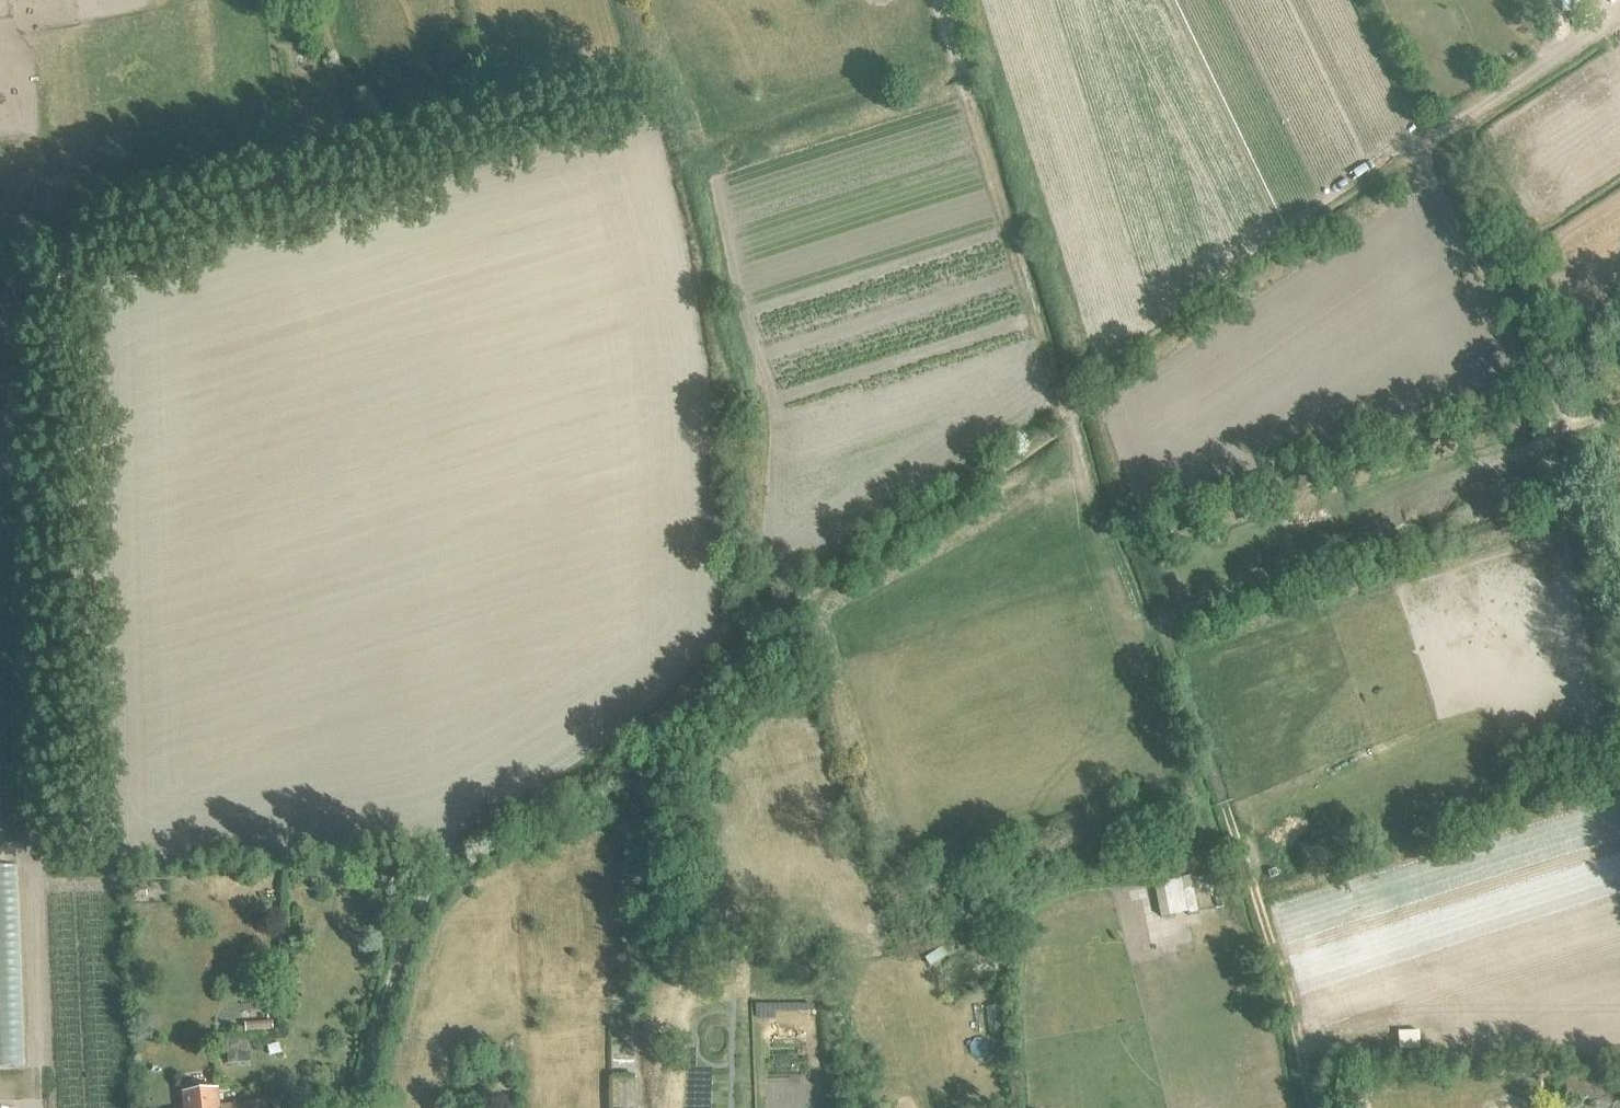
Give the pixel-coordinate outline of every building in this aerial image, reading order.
[(1192,877),(1183,879),(1184,889),(1194,887),(1193,878),(1192,877)] [(1164,884),(1171,918),(1200,912),(1195,888),(1183,891),(1181,881),(1164,884)] [(273,1021),(245,1023),(246,1032),(273,1030),(273,1021)] [(1419,1031),(1398,1032),(1399,1049),(1420,1049),(1419,1031)] [(227,1038),(228,1063),(250,1062),(248,1037),(227,1038)] [(218,1089),(185,1093),(186,1107),(220,1107),(218,1089)]
